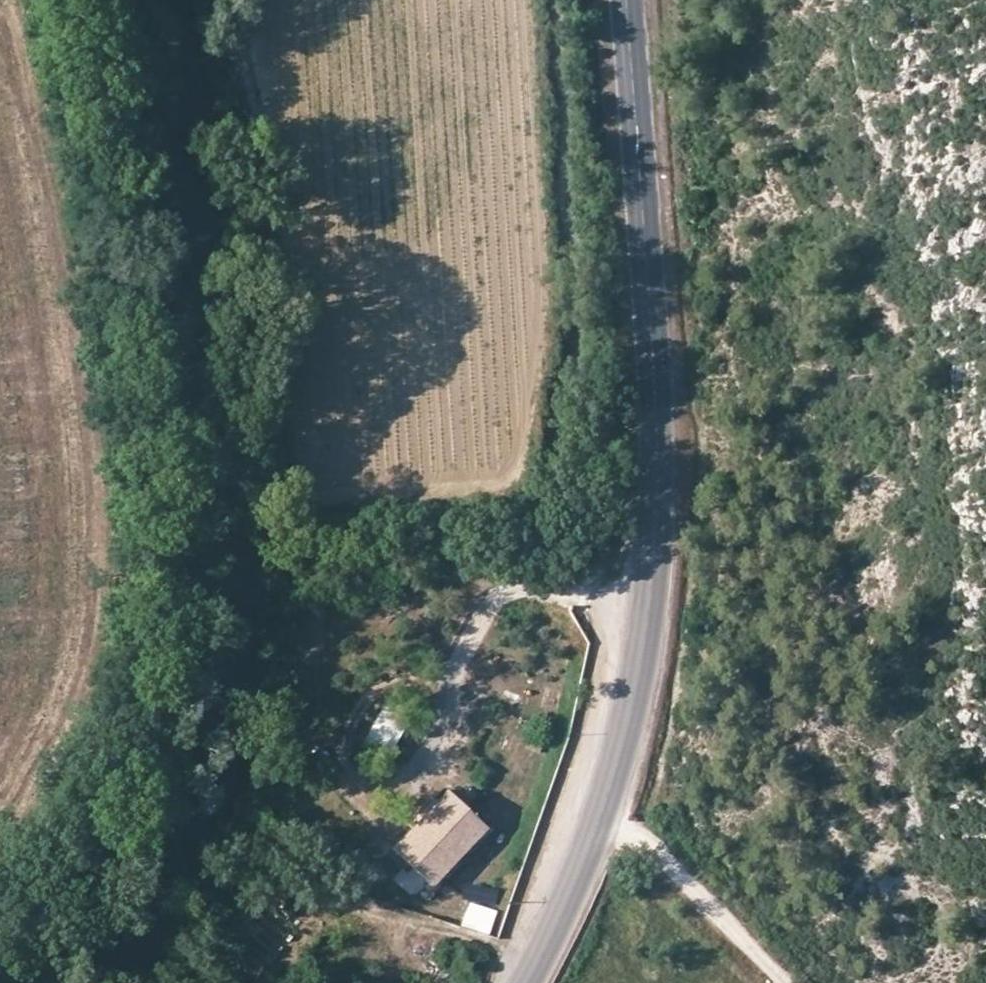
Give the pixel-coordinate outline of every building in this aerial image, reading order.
[(362,739),(389,752),(405,718),(378,705),(362,739)] [(426,883),(481,825),(442,787),(425,805),(420,800),(401,820),(406,825),(387,845),(426,883)] [(487,933),(495,909),(467,900),(459,925),(487,933)]
